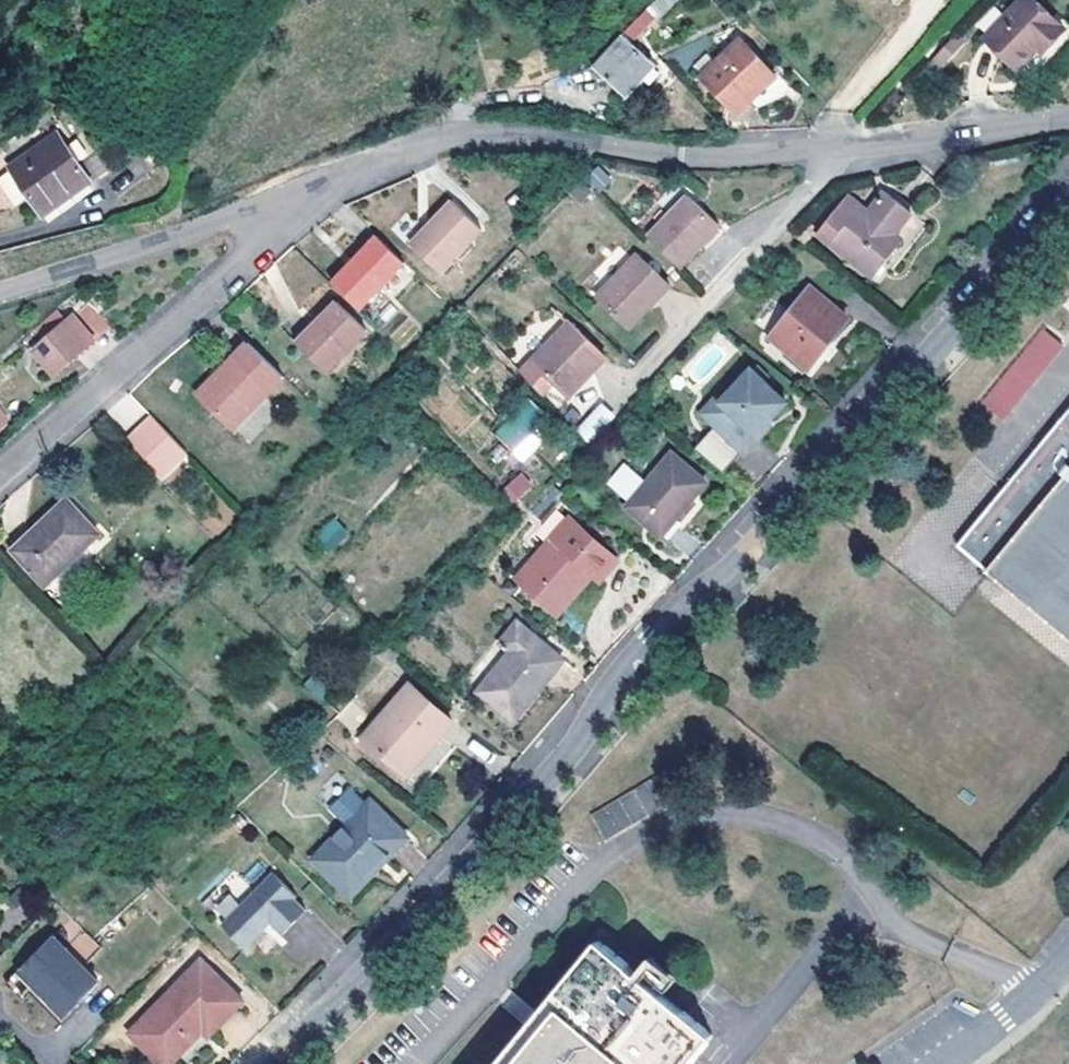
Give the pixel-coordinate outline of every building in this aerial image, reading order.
[(637,42),(678,0),(655,0),(625,30),(637,42)] [(988,39),(1021,70),(1041,49),(1046,43),(1051,47),(1067,29),(1035,0),(1025,0),(988,39)] [(653,63),(623,34),(593,67),(623,95),(653,63)] [(740,38),(699,75),(733,112),(773,75),(740,38)] [(1045,53),(1051,47),(1046,43),(1041,49),(1045,53)] [(46,217),(92,184),(58,137),(12,170),(15,174),(46,217)] [(46,217),(15,174),(3,182),(33,226),(46,217)] [(848,199),(819,233),(875,277),(898,249),(891,243),(898,234),(914,212),(888,191),(868,216),(848,199)] [(691,197),(653,240),(685,268),(722,225),(691,197)] [(458,204),(415,243),(442,273),(485,232),(458,204)] [(807,222),(794,234),(805,243),(816,230),(807,222)] [(382,232),(362,251),(332,278),(358,305),(388,278),(407,259),(382,232)] [(898,234),(891,243),(898,249),(904,240),(898,234)] [(633,250),(591,292),(624,323),(648,298),(653,303),(670,286),(633,250)] [(808,287),(771,334),(809,366),(846,318),(808,287)] [(312,320),(295,337),(328,370),(368,330),(334,295),(310,318),(312,320)] [(629,328),(653,303),(648,298),(624,323),(629,328)] [(89,310),(81,316),(90,327),(97,320),(89,310)] [(310,318),(307,314),(289,332),(295,337),(312,320),(310,318)] [(84,355),(101,340),(90,327),(81,316),(42,349),(66,379),(89,359),(84,355)] [(568,319),(531,357),(561,386),(581,367),(588,373),(605,355),(568,319)] [(1063,346),(1044,330),(983,404),(1001,420),(1063,346)] [(89,359),(106,346),(101,340),(84,355),(89,359)] [(285,379),(247,344),(220,373),(225,377),(205,399),(236,430),(285,379)] [(706,395),(692,413),(706,424),(689,446),(719,470),(736,448),(738,450),(753,433),(749,429),(760,416),(776,395),(739,364),(711,399),(706,395)] [(568,394),(588,373),(581,367),(561,386),(568,394)] [(529,393),(493,429),(512,447),(516,443),(540,418),(547,411),(529,393)] [(958,547),(989,573),(1068,639),(1068,413),(958,547)] [(763,420),(760,416),(749,429),(753,433),(763,420)] [(542,421),(540,418),(516,443),(521,448),(541,429),(542,421)] [(154,419),(149,423),(130,442),(164,478),(184,459),(188,455),(154,419)] [(669,453),(625,505),(659,534),(703,481),(669,453)] [(509,485),(507,487),(519,501),(527,493),(515,480),(509,485)] [(519,501),(507,487),(501,493),(513,506),(519,501)] [(65,501),(15,553),(46,584),(98,533),(65,501)] [(568,517),(517,578),(559,613),(593,572),(569,551),(575,544),(605,570),(616,556),(568,517)] [(336,521),(315,538),(328,554),(350,534),(336,521)] [(600,577),(605,570),(575,544),(569,551),(593,572),(600,577)] [(568,663),(522,625),(507,643),(509,646),(507,648),(511,651),(513,649),(517,653),(484,693),(520,722),(568,663)] [(414,688),(369,741),(403,771),(435,734),(442,740),(456,724),(414,688)] [(411,778),(442,740),(435,734),(403,771),(411,778)] [(654,783),(590,809),(601,836),(666,810),(654,783)] [(335,813),(348,826),(367,805),(353,792),(348,792),(334,807),(335,813)] [(348,826),(316,860),(353,894),(407,833),(371,801),(367,805),(348,826)] [(276,874),(225,926),(249,950),(275,924),(286,936),(310,912),(297,900),(299,897),(276,874)] [(55,938),(21,971),(69,1019),(86,1003),(84,1000),(100,985),(55,938)] [(505,1063),(696,1063),(718,1037),(605,942),(505,1063)] [(222,978),(207,964),(135,1038),(162,1063),(181,1063),(203,1042),(202,1042),(198,1038),(206,1029),(210,1034),(216,1040),(225,1030),(249,1005),(222,978)] [(63,1026),(69,1019),(21,971),(15,977),(5,987),(25,1005),(34,996),(63,1026)] [(210,1034),(206,1029),(198,1038),(202,1042),(210,1034)]
